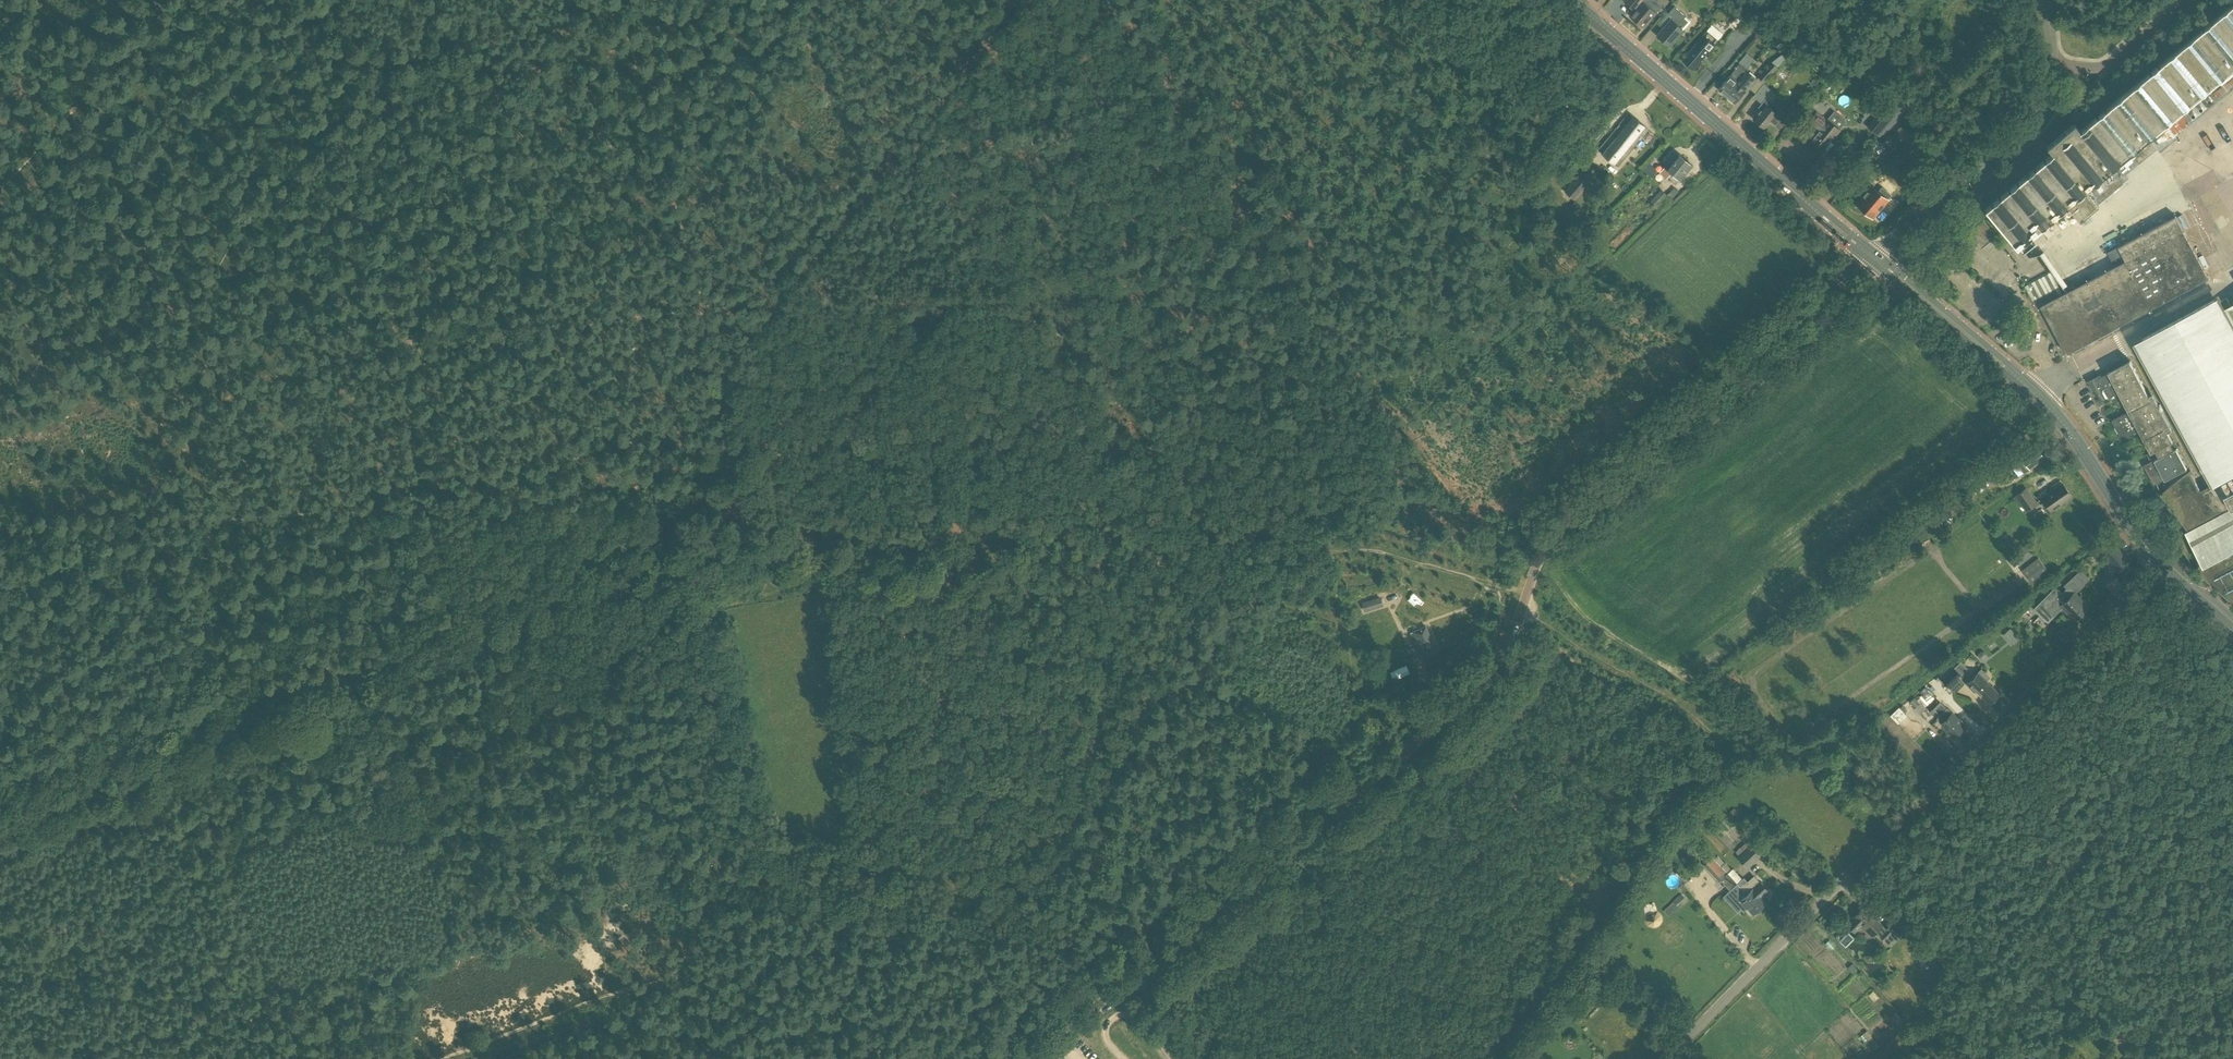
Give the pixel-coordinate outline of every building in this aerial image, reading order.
[(1643,28),(1662,6),(1655,0),(1626,0),(1624,2),(1633,10),(1629,15),(1643,28)] [(2023,253),(2034,243),(2031,239),(2043,229),(2049,236),(2061,227),(2054,218),(2070,205),(2080,218),(2096,204),(2084,190),(2111,167),(2118,175),(2116,176),(2123,184),(2129,178),(2127,175),(2159,147),(2160,148),(2189,123),(2178,110),(2232,65),(2232,0),(2073,134),(2066,127),(2040,149),(2046,156),(1985,208),(2023,253)] [(1657,35),(1669,46),(1691,22),(1674,7),(1668,14),(1673,18),(1657,35)] [(1682,60),(1694,69),(1718,40),(1707,31),(1682,60)] [(1775,43),(1776,46),(1780,47),(1783,46),(1784,42),(1782,39),(1779,38),(1776,39),(1775,43)] [(1729,77),(1718,89),(1728,97),(1733,91),(1733,90),(1738,84),(1736,83),(1739,79),(1746,71),(1748,69),(1740,62),(1735,68),(1736,69),(1729,77)] [(1759,77),(1765,82),(1778,68),(1771,63),(1759,77)] [(1733,91),(1728,97),(1734,103),(1747,87),(1749,88),(1756,79),(1746,71),(1739,79),(1736,83),(1738,84),(1733,90),(1733,91)] [(1758,108),(1761,110),(1765,104),(1769,107),(1772,104),(1770,102),(1776,95),(1763,84),(1753,96),(1762,103),(1758,108)] [(1793,110),(1798,114),(1806,105),(1801,100),(1793,110)] [(1765,104),(1761,110),(1753,119),(1758,123),(1759,125),(1761,127),(1763,127),(1765,129),(1771,122),(1778,129),(1789,116),(1779,108),(1777,107),(1773,111),(1769,107),(1765,104)] [(1877,136),(1895,114),(1885,105),(1867,127),(1877,136)] [(1599,150),(1618,165),(1648,129),(1629,113),(1599,150)] [(1807,124),(1816,132),(1809,140),(1821,151),(1838,131),(1826,120),(1825,122),(1815,114),(1807,124)] [(1881,143),(1890,153),(1899,144),(1903,140),(1902,138),(1903,138),(1897,131),(1896,132),(1895,131),(1891,135),(1881,143)] [(1553,156),(1558,161),(1572,141),(1566,136),(1553,156)] [(1665,166),(1673,174),(1681,181),(1693,166),(1678,152),(1665,166)] [(1565,191),(1575,200),(1599,172),(1592,166),(1589,163),(1566,189),(1565,191)] [(1643,169),(1652,177),(1657,171),(1648,163),(1643,169)] [(1673,174),(1665,166),(1660,172),(1666,177),(1669,174),(1672,176),(1673,174)] [(1671,184),(1665,190),(1669,195),(1676,188),(1671,184)] [(1855,205),(1857,206),(1856,207),(1860,210),(1860,209),(1867,215),(1866,215),(1870,218),(1872,219),(1892,196),(1882,188),(1878,192),(1871,186),(1855,205)] [(1673,201),(1665,192),(1653,203),(1661,212),(1673,201)] [(1968,222),(1984,241),(1994,232),(1978,213),(1968,222)] [(2082,283),(2069,291),(2041,305),(2067,354),(2106,333),(2209,278),(2176,216),(2108,252),(2116,266),(2082,283)] [(2192,241),(2204,264),(2210,261),(2198,238),(2192,241)] [(2043,248),(2038,251),(2060,284),(2065,281),(2043,248)] [(2050,273),(2026,286),(2033,298),(2057,286),(2050,273)] [(2067,286),(2069,291),(2082,283),(2080,279),(2067,286)] [(2206,457),(2160,493),(2189,530),(2232,507),(2232,325),(2219,299),(2153,334),(2161,348),(2150,353),(2206,457)] [(2091,381),(2101,401),(2121,391),(2131,410),(2111,420),(2122,440),(2141,430),(2156,458),(2142,465),(2153,485),(2185,468),(2130,361),(2091,381)] [(2015,460),(2024,473),(2030,469),(2045,458),(2036,445),(2021,456),(2015,460)] [(1972,471),(1979,480),(1993,470),(1986,461),(1972,471)] [(2041,498),(2051,511),(2071,496),(2062,482),(2041,498)] [(2015,495),(2026,511),(2037,503),(2026,487),(2015,495)] [(2156,512),(2164,521),(2172,515),(2164,505),(2156,512)] [(2012,555),(2019,565),(2035,553),(2028,543),(2012,555)] [(2103,553),(2111,564),(2122,556),(2114,545),(2103,553)] [(2194,569),(2228,600),(2232,605),(2232,548),(2194,569)] [(2038,558),(2022,570),(2028,578),(2032,584),(2034,582),(2035,584),(2041,580),(2042,579),(2040,577),(2043,576),(2044,578),(2047,575),(2046,573),(2049,571),(2038,558)] [(2067,587),(2061,593),(2081,612),(2082,611),(2085,611),(2087,609),(2087,606),(2088,605),(2075,592),(2089,578),(2079,569),(2064,585),(2067,587)] [(2054,585),(2034,606),(2048,620),(2052,616),(2062,607),(2074,619),(2075,618),(2078,618),(2080,616),(2080,613),(2081,612),(2061,593),(2060,591),(2054,585)] [(1362,602),(1365,611),(1384,606),(1381,596),(1362,602)] [(1411,632),(1423,662),(1438,656),(1426,626),(1411,632)] [(2013,632),(2010,629),(2004,635),(2007,638),(2013,632)] [(2059,636),(2053,642),(2057,646),(2063,639),(2059,636)] [(1982,667),(1966,683),(1974,691),(1975,689),(1988,702),(1993,698),(1995,698),(1998,695),(1998,693),(1998,692),(1985,679),(1990,675),(1982,667)] [(1951,670),(1941,680),(1947,686),(1960,673),(1954,668),(1951,670)] [(1922,684),(1914,695),(1923,702),(1931,692),(1922,684)] [(1936,698),(1927,707),(1933,713),(1936,710),(1941,715),(1937,718),(1942,723),(1941,723),(1954,736),(1965,726),(1951,712),(1947,708),(1936,698)] [(1893,719),(1901,711),(1894,704),(1887,713),(1893,719)] [(1834,755),(1837,760),(1839,758),(1841,761),(1846,758),(1842,750),(1834,755)] [(1855,818),(1862,815),(1857,804),(1850,807),(1855,818)] [(1740,816),(1745,821),(1750,816),(1745,811),(1740,816)] [(1685,834),(1682,839),(1687,842),(1690,837),(1685,834)] [(1749,847),(1744,842),(1734,851),(1739,856),(1749,847)] [(1738,857),(1747,868),(1761,855),(1751,845),(1749,847),(1739,856),(1738,857)] [(1685,852),(1690,856),(1694,853),(1689,848),(1685,852)] [(1708,863),(1722,879),(1719,881),(1724,886),(1732,879),(1712,858),(1708,863)] [(1744,877),(1738,882),(1760,907),(1766,901),(1761,896),(1768,890),(1761,882),(1754,875),(1747,880),(1744,877)] [(1733,893),(1727,899),(1737,910),(1740,907),(1743,911),(1747,907),(1753,914),(1760,907),(1738,882),(1730,890),(1733,893)] [(1681,894),(1673,901),(1677,905),(1685,898),(1681,894)] [(1885,929),(1864,907),(1854,916),(1855,916),(1848,923),(1854,930),(1861,924),(1871,935),(1875,931),(1889,946),(1900,934),(1891,924),(1885,929)] [(1657,911),(1651,911),(1646,915),(1645,917),(1645,921),(1646,923),(1648,927),(1652,928),(1655,928),(1657,927),(1660,925),(1662,920),(1662,915),(1657,911)] [(1909,935),(1915,929),(1905,918),(1899,924),(1909,935)] [(1855,938),(1848,931),(1839,941),(1845,947),(1855,938)] [(1827,937),(1821,941),(1826,948),(1832,945),(1827,937)] [(1955,945),(1946,954),(1953,961),(1962,952),(1955,945)] [(1933,966),(1926,971),(1937,983),(1952,969),(1935,950),(1934,951),(1926,958),(1933,966)] [(2113,1025),(2120,1034),(2130,1027),(2123,1018),(2113,1025)]
